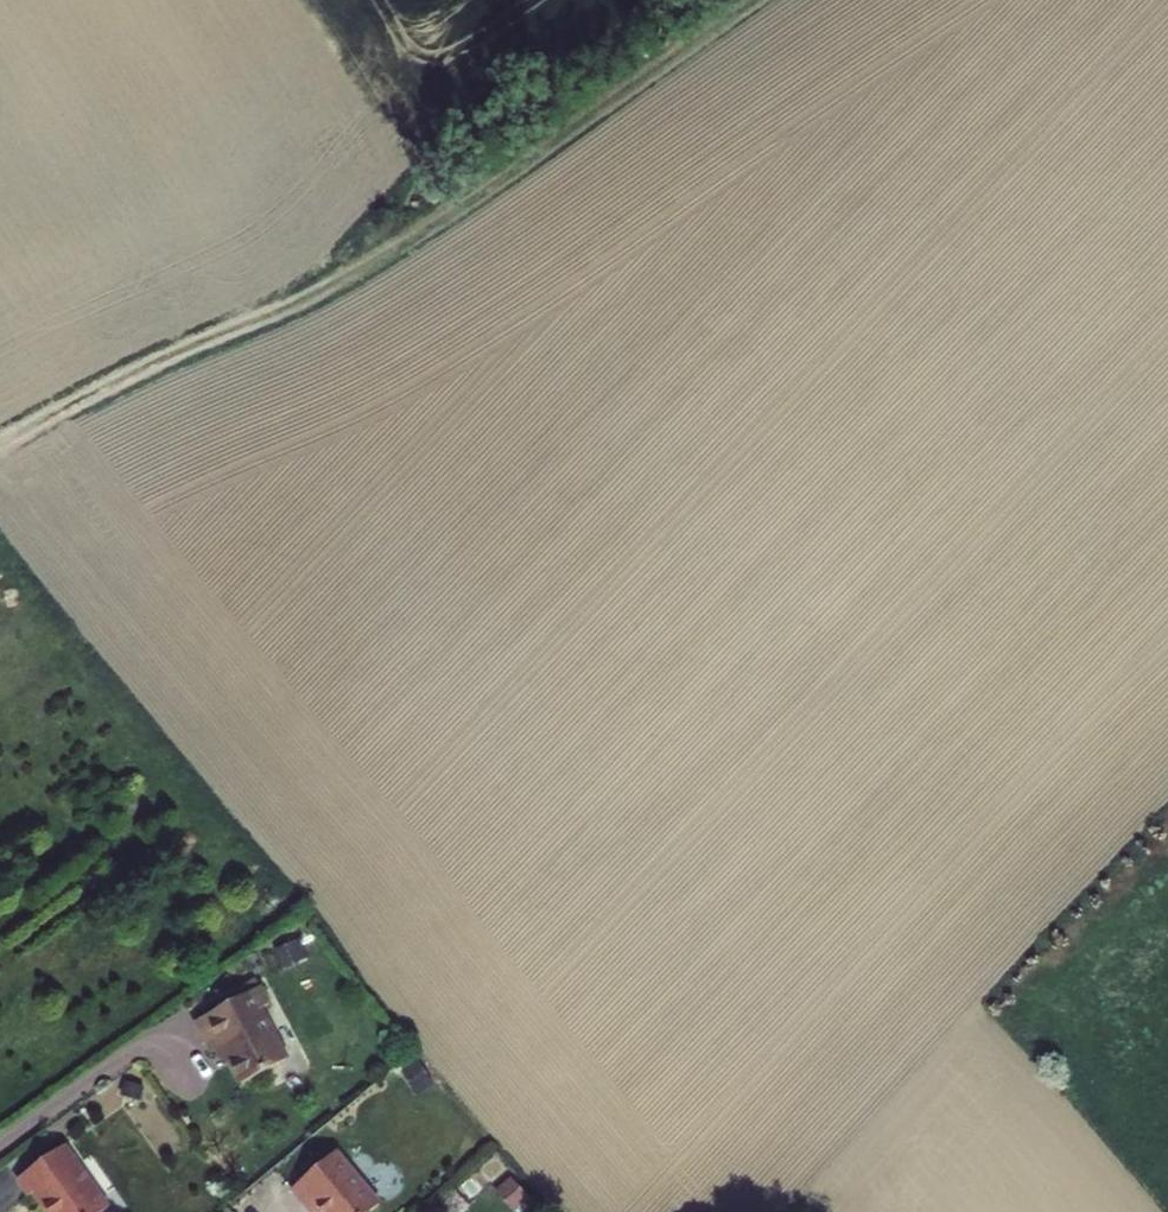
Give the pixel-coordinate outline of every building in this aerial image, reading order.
[(212,1093),(256,1076),(234,1021),(246,1015),(240,999),(168,1028),(182,1062),(195,1056),(212,1093)] [(82,1211),(36,1149),(0,1174),(0,1197),(2,1200),(8,1195),(20,1211),(81,1211),(82,1211)] [(348,1201),(305,1151),(260,1187),(280,1211),(288,1204),(295,1211),(335,1211),(348,1201)]
